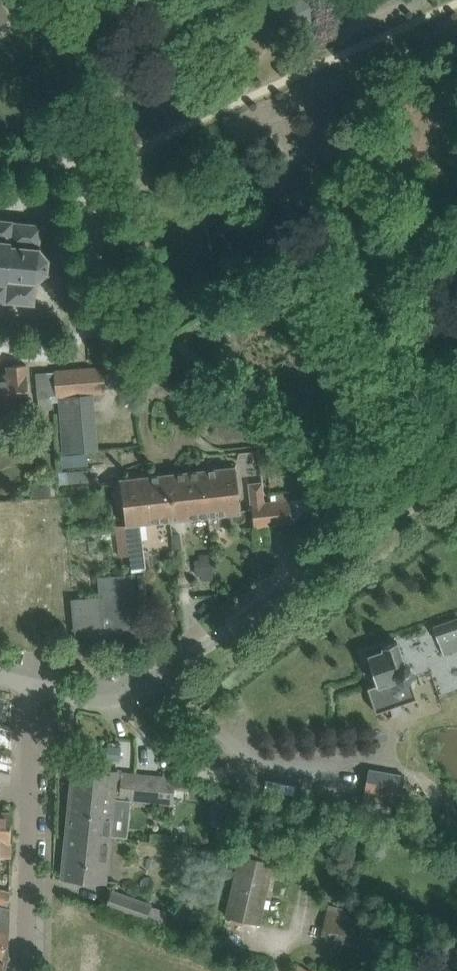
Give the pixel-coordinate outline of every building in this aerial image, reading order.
[(293,33),(299,35),(305,34),(311,32),(315,27),(318,22),(319,16),(318,10),(315,4),(311,0),(290,0),(289,1),(285,5),(282,10),(281,15),(282,21),(284,26),(288,31),(293,33)] [(3,303),(3,305),(5,305),(6,303),(15,304),(15,303),(33,304),(33,305),(34,305),(35,305),(36,303),(35,303),(36,285),(39,284),(38,281),(47,274),(50,275),(51,273),(48,271),(49,260),(52,259),(51,256),(48,257),(41,248),(43,245),(40,244),(42,226),(43,226),(43,224),(42,224),(42,223),(40,223),(40,224),(22,222),(23,222),(14,221),(14,218),(11,218),(11,220),(0,219),(0,302),(3,303)] [(30,404),(27,364),(7,366),(8,375),(0,376),(0,406),(30,404)] [(55,371),(57,392),(57,395),(104,391),(102,367),(55,371)] [(36,372),(38,397),(39,403),(50,402),(48,372),(36,372)] [(102,450),(101,415),(73,416),(74,430),(63,431),(64,452),(102,450)] [(235,467),(203,470),(208,516),(241,513),(238,493),(236,470),(235,467)] [(203,470),(166,474),(171,520),(208,516),(203,470)] [(127,525),(130,555),(132,571),(133,571),(130,538),(146,536),(145,523),(171,520),(166,474),(122,479),(127,525)] [(51,486),(33,487),(34,496),(51,494),(51,486)] [(277,501),(280,525),(293,524),(290,499),(277,501)] [(265,502),(267,526),(280,525),(277,501),(265,502)] [(267,526),(265,502),(252,504),(252,508),(254,528),(267,526)] [(118,556),(130,555),(127,525),(115,526),(118,556)] [(216,573),(214,559),(200,561),(202,575),(216,573)] [(99,597),(71,599),(74,636),(137,632),(138,632),(132,575),(97,577),(99,597)] [(433,627),(438,642),(456,635),(456,618),(433,627)] [(367,656),(371,668),(372,671),(373,672),(375,677),(377,684),(368,687),(367,687),(368,691),(376,712),(390,707),(402,703),(416,698),(410,679),(411,677),(413,674),(412,672),(412,671),(411,668),(411,667),(405,665),(397,642),(382,647),(383,651),(367,656)] [(150,734),(159,747),(181,732),(172,719),(150,734)] [(133,800),(136,774),(74,768),(72,791),(114,795),(114,794),(120,794),(119,799),(133,800)] [(369,771),(363,808),(397,813),(400,797),(401,798),(404,776),(369,771)] [(176,778),(136,774),(133,800),(173,804),(174,801),(187,802),(189,783),(176,782),(176,778)] [(110,834),(114,795),(72,791),(68,831),(99,835),(99,833),(110,834)] [(11,857),(11,812),(0,812),(0,857),(11,857)] [(99,835),(68,831),(63,877),(105,882),(110,834),(99,833),(99,835)] [(371,844),(370,850),(373,855),(379,856),(384,853),(385,847),(382,842),(376,841),(371,844)] [(226,916),(260,923),(273,863),(240,855),(226,916)] [(7,907),(10,893),(0,890),(0,906),(7,907)] [(105,907),(146,920),(161,926),(166,911),(151,906),(151,905),(110,891),(105,907)] [(372,925),(350,920),(352,909),(328,904),(320,939),(382,953),(387,929),(376,927),(377,924),(373,924),(372,925)] [(10,915),(10,911),(10,908),(7,907),(0,906),(0,912),(10,915)] [(9,960),(3,958),(10,934),(0,931),(0,970),(6,970),(9,960)]
